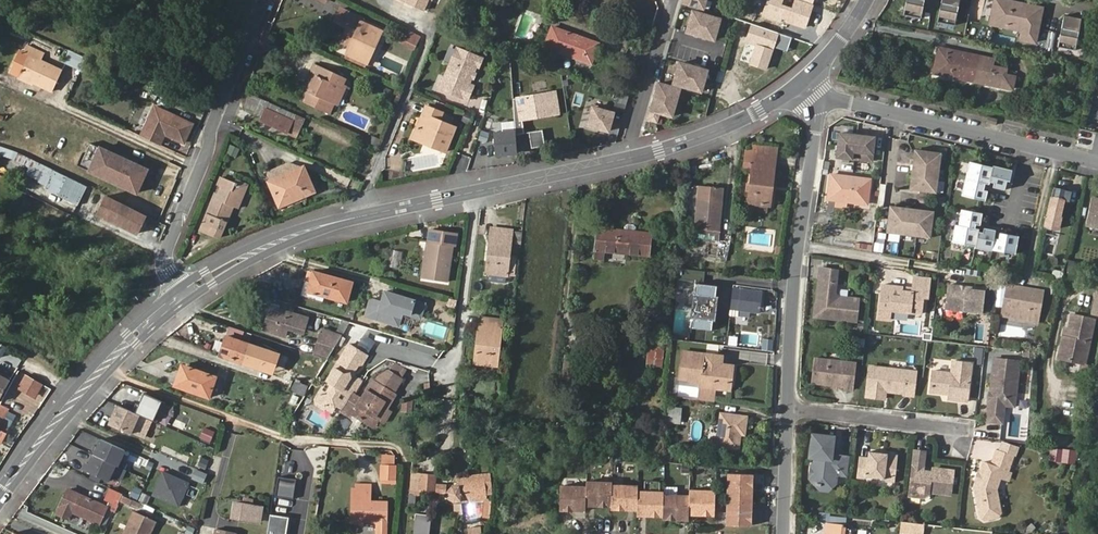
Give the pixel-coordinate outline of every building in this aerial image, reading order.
[(428,0),(403,0),(424,9),(428,0)] [(742,27),(770,37),(777,15),(754,8),(756,1),(765,4),(767,0),(740,0),(739,2),(749,5),(742,27)] [(833,8),(836,0),(810,0),(833,8)] [(903,14),(921,17),(924,0),(906,0),(903,14)] [(937,21),(954,24),(959,0),(941,0),(937,21)] [(1035,42),(1042,7),(1006,0),(998,0),(994,22),(1024,28),(1021,39),(1035,42)] [(336,16),(354,25),(358,27),(347,51),(368,61),(376,45),(372,43),(379,26),(362,18),(364,15),(360,13),(342,4),(336,16)] [(715,38),(721,18),(694,10),(688,30),(715,38)] [(1081,19),(1063,16),(1057,47),(1075,50),(1081,19)] [(14,39),(19,28),(0,19),(0,33),(14,39)] [(372,43),(376,45),(383,29),(379,26),(372,43)] [(553,26),(546,46),(591,63),(598,42),(553,26)] [(415,49),(421,35),(407,29),(401,43),(415,49)] [(487,39),(494,41),(496,35),(490,32),(487,39)] [(987,69),(989,57),(939,48),(934,73),(998,85),(1000,72),(987,69)] [(473,78),(475,73),(477,67),(481,68),(484,59),(460,49),(447,78),(443,77),(438,88),(469,100),(474,87),(470,85),(473,78)] [(23,81),(55,96),(66,77),(45,66),(49,59),(32,50),(28,58),(33,61),(23,81)] [(69,50),(63,62),(82,71),(88,58),(69,50)] [(329,111),(333,102),(343,82),(337,79),(339,73),(314,61),(310,69),(313,70),(316,72),(308,89),(305,87),(300,98),(329,111)] [(702,90),(708,70),(681,61),(675,81),(702,90)] [(313,70),(305,87),(308,89),(316,72),(313,70)] [(346,76),(339,73),(337,79),(343,82),(346,76)] [(202,78),(193,74),(189,84),(198,88),(202,78)] [(343,82),(333,102),(337,103),(346,84),(343,82)] [(674,115),(682,88),(661,82),(653,109),(674,115)] [(518,98),(521,120),(559,113),(555,92),(518,98)] [(288,133),(296,115),(252,94),(245,107),(263,115),(260,121),(288,134),(288,133)] [(587,123),(607,129),(613,111),(592,105),(587,123)] [(437,143),(436,147),(445,152),(455,128),(439,121),(442,114),(427,107),(415,133),(437,143)] [(158,115),(143,144),(163,153),(168,142),(187,151),(195,133),(158,115)] [(302,118),(296,115),(288,133),(295,136),(302,118)] [(543,130),(529,132),(532,148),(545,146),(543,130)] [(495,155),(517,153),(516,135),(515,131),(494,133),(495,155)] [(413,137),(436,147),(437,143),(415,133),(413,137)] [(872,161),(875,137),(839,133),(836,157),(872,161)] [(380,140),(372,137),(369,143),(377,147),(380,140)] [(88,187),(0,144),(0,156),(27,169),(23,177),(79,204),(88,187)] [(236,158),(240,149),(231,144),(226,153),(236,158)] [(134,196),(145,173),(99,150),(87,173),(134,196)] [(937,192),(941,153),(915,150),(910,189),(937,192)] [(747,204),(756,205),(767,206),(770,189),(773,189),(777,155),(748,151),(747,162),(751,163),(747,204)] [(269,179),(295,167),(292,160),(266,172),(269,179)] [(992,167),(969,161),(961,195),(984,200),(987,190),(983,189),(985,180),(993,182),(992,187),(1004,190),(1006,180),(1009,180),(1011,170),(992,165),(992,167)] [(266,183),(275,204),(296,195),(298,198),(312,192),(301,168),(266,183)] [(847,200),(867,202),(870,178),(832,173),(828,198),(837,199),(847,200)] [(215,198),(208,215),(228,222),(234,207),(238,208),(245,191),(235,187),(236,184),(223,179),(219,188),(223,189),(218,199),(215,198)] [(237,182),(236,184),(235,187),(245,191),(247,186),(237,182)] [(1059,228),(1061,217),(1062,217),(1064,208),(1062,208),(1063,200),(1066,200),(1068,189),(1053,186),(1046,225),(1059,228)] [(694,238),(717,240),(722,188),(700,187),(694,238)] [(1091,195),(1085,222),(1097,225),(1097,197),(1091,195)] [(82,208),(121,227),(128,217),(89,196),(82,208)] [(931,236),(934,210),(891,205),(888,231),(931,236)] [(118,233),(121,227),(82,208),(80,215),(118,233)] [(981,213),(961,210),(958,225),(955,225),(952,242),(973,246),(972,247),(991,251),(992,250),(1015,254),(1018,236),(999,232),(998,239),(993,238),(995,230),(983,228),(982,233),(973,231),(974,223),(979,224),(981,213)] [(228,222),(208,215),(203,230),(223,237),(228,222)] [(598,229),(596,249),(647,255),(649,234),(598,229)] [(486,272),(507,274),(512,232),(491,230),(486,272)] [(447,281),(451,259),(447,258),(450,245),(453,246),(456,246),(458,235),(433,231),(432,243),(428,242),(422,276),(447,281)] [(409,273),(412,256),(400,253),(397,271),(409,273)] [(1070,260),(1068,271),(1079,273),(1081,262),(1070,260)] [(855,298),(836,295),(836,292),(833,291),(836,268),(818,265),(810,316),(851,321),(855,298)] [(347,302),(351,282),(311,271),(309,280),(305,280),(301,295),(320,301),(322,295),(347,302)] [(910,288),(881,284),(877,317),(884,318),(885,313),(906,316),(907,307),(917,308),(919,298),(926,299),(928,280),(911,278),(910,288)] [(714,330),(720,286),(694,283),(689,327),(714,330)] [(942,308),(977,312),(980,288),(945,283),(942,308)] [(1002,288),(1037,294),(1037,290),(1003,285),(1002,288)] [(760,313),(762,291),(733,288),(731,307),(730,310),(737,311),(760,313)] [(999,311),(1033,316),(1037,294),(1002,288),(999,311)] [(370,299),(366,316),(399,325),(402,312),(421,317),(425,302),(385,291),(382,302),(370,299)] [(263,331),(286,337),(288,330),(303,334),(308,317),(271,306),(263,331)] [(1032,321),(1033,316),(999,311),(998,317),(1032,321)] [(496,365),(501,320),(481,318),(476,363),(496,365)] [(328,357),(350,322),(343,319),(335,333),(323,330),(314,355),(327,359),(328,357)] [(1068,320),(1063,342),(1070,344),(1075,322),(1068,320)] [(1092,326),(1075,322),(1070,344),(1063,342),(1059,361),(1083,367),(1092,326)] [(240,338),(242,330),(229,326),(227,333),(240,338)] [(225,335),(219,355),(255,367),(262,347),(225,335)] [(737,346),(738,336),(728,335),(727,345),(737,346)] [(664,337),(650,336),(647,365),(662,366),(664,337)] [(871,336),(866,340),(871,345),(876,341),(871,336)] [(773,350),(774,340),(764,338),(763,348),(773,350)] [(865,340),(857,339),(856,347),(864,348),(865,340)] [(361,388),(366,381),(359,376),(356,371),(361,365),(364,364),(370,354),(351,343),(333,372),(334,376),(331,381),(328,380),(320,392),(323,393),(324,396),(332,401),(333,404),(330,409),(336,413),(341,406),(347,410),(359,392),(356,390),(357,388),(361,388)] [(679,370),(730,376),(731,366),(719,364),(720,357),(681,352),(679,370)] [(851,359),(807,354),(805,379),(835,382),(835,385),(848,386),(851,359)] [(1017,365),(991,362),(985,422),(998,423),(1000,408),(1001,401),(1002,401),(1003,401),(1003,402),(1003,401),(1004,401),(1005,401),(1005,400),(1006,400),(1006,399),(1007,398),(1013,399),(1017,365)] [(966,364),(947,363),(946,374),(928,372),(925,389),(944,391),(943,399),(963,400),(966,364)] [(183,365),(179,376),(187,379),(190,368),(183,365)] [(886,402),(887,394),(914,397),(916,372),(869,366),(865,398),(886,402)] [(187,379),(179,376),(175,386),(207,397),(214,376),(190,368),(187,379)] [(363,394),(359,392),(347,410),(346,411),(354,416),(356,412),(365,418),(370,410),(377,414),(386,400),(391,404),(399,393),(396,391),(405,378),(391,369),(380,375),(377,379),(375,377),(363,394)] [(730,381),(730,376),(679,370),(678,377),(689,379),(689,382),(700,383),(701,375),(705,376),(705,378),(713,379),(718,384),(725,385),(730,381)] [(0,371),(0,374),(9,380),(11,377),(0,371)] [(26,372),(19,385),(34,393),(41,380),(26,372)] [(0,374),(0,397),(9,380),(0,374)] [(701,375),(700,383),(700,386),(698,399),(716,401),(717,388),(729,389),(730,381),(725,385),(718,384),(713,379),(705,378),(705,376),(701,375)] [(289,391),(304,397),(310,387),(292,381),(289,391)] [(299,405),(304,397),(289,391),(288,391),(285,401),(299,405)] [(326,409),(330,409),(333,404),(332,401),(324,396),(323,393),(320,392),(317,397),(321,406),(326,409)] [(158,423),(167,403),(145,393),(140,405),(137,403),(133,411),(140,415),(158,423)] [(404,409),(412,410),(413,399),(406,398),(404,409)] [(1000,408),(1012,409),(1013,399),(1007,398),(1006,399),(1006,400),(1005,400),(1005,401),(1004,401),(1003,401),(1003,402),(1003,401),(1002,401),(1001,401),(1000,408)] [(377,425),(391,404),(386,400),(377,414),(370,410),(365,418),(377,425)] [(131,434),(140,415),(133,411),(119,405),(110,424),(131,434)] [(681,408),(666,406),(665,421),(680,423),(681,408)] [(744,417),(718,414),(714,446),(737,449),(739,433),(742,434),(744,417)] [(4,418),(0,425),(0,430),(5,432),(11,422),(4,418)] [(212,437),(216,427),(205,423),(202,433),(212,437)] [(830,439),(811,436),(808,456),(810,458),(814,458),(812,469),(807,470),(806,480),(808,485),(819,485),(821,481),(827,481),(831,477),(838,478),(840,456),(828,455),(830,439)] [(116,466),(118,467),(125,451),(101,440),(98,447),(95,446),(91,454),(93,455),(116,466)] [(995,488),(1004,467),(1007,469),(1012,454),(994,447),(989,462),(980,459),(971,482),(974,511),(995,508),(997,491),(995,488)] [(1062,460),(1064,449),(1049,448),(1047,459),(1062,460)] [(923,450),(913,449),(906,494),(921,496),(922,496),(925,495),(926,494),(928,491),(929,488),(947,491),(950,472),(928,468),(927,473),(921,472),(923,450)] [(865,458),(859,457),(855,479),(862,480),(865,477),(878,478),(881,482),(890,483),(893,456),(866,452),(865,458)] [(84,470),(109,482),(116,466),(93,455),(89,464),(87,463),(84,470)] [(381,475),(396,476),(397,461),(382,460),(381,475)] [(154,464),(149,461),(146,468),(151,471),(154,464)] [(683,464),(681,473),(690,475),(692,466),(683,464)] [(189,483),(163,471),(152,495),(178,506),(189,483)] [(207,476),(200,472),(197,480),(204,483),(207,476)] [(727,472),(726,497),(744,497),(744,488),(751,489),(752,472),(727,472)] [(421,473),(410,473),(409,488),(409,495),(416,495),(416,489),(420,489),(421,473)] [(433,489),(434,474),(421,473),(420,489),(433,489)] [(449,488),(450,495),(455,501),(484,497),(484,495),(492,494),(490,474),(457,478),(457,484),(450,485),(449,488)] [(291,486),(292,480),(278,478),(275,496),(276,496),(274,505),(280,506),(281,496),(293,498),(294,487),(291,486)] [(584,487),(584,499),(594,500),(594,506),(609,507),(609,485),(610,482),(584,481),(584,487)] [(819,485),(808,485),(812,491),(822,493),(826,487),(827,481),(821,481),(819,485)] [(371,500),(368,500),(368,484),(355,483),(354,487),(351,487),(350,524),(366,524),(365,522),(378,522),(377,533),(387,533),(389,500),(371,500)] [(635,486),(609,485),(609,507),(609,508),(628,509),(628,502),(635,502),(635,490),(635,486)] [(672,485),(661,485),(661,490),(661,493),(672,493),(672,485)] [(71,511),(79,494),(61,486),(52,508),(63,513),(65,508),(71,511)] [(584,487),(558,486),(557,510),(575,510),(576,503),(583,504),(584,499),(584,487)] [(142,491),(135,487),(131,497),(138,500),(142,491)] [(712,489),(687,488),(686,494),(686,505),(699,505),(699,513),(712,513),(712,497),(712,489)] [(114,501),(118,492),(111,489),(107,497),(114,501)] [(661,490),(635,490),(635,502),(635,507),(646,507),(646,514),(660,514),(661,493),(661,490)] [(672,493),(661,493),(660,514),(660,517),(679,518),(679,510),(686,511),(686,505),(686,494),(672,493)] [(99,523),(106,507),(79,494),(71,511),(99,523)] [(744,497),(726,497),(726,522),(750,522),(751,507),(744,507),(744,497)] [(108,502),(106,507),(99,523),(104,526),(114,504),(108,502)] [(240,519),(259,522),(261,508),(243,505),(235,503),(232,517),(240,519)] [(284,508),(281,527),(290,529),(293,510),(284,508)] [(482,518),(490,518),(491,509),(483,509),(482,518)] [(160,524),(138,514),(129,533),(155,533),(160,524)] [(416,515),(413,533),(429,533),(431,516),(416,515)] [(857,517),(847,516),(846,525),(856,526),(857,517)] [(922,525),(901,523),(898,522),(896,533),(898,533),(921,533),(922,525)]
